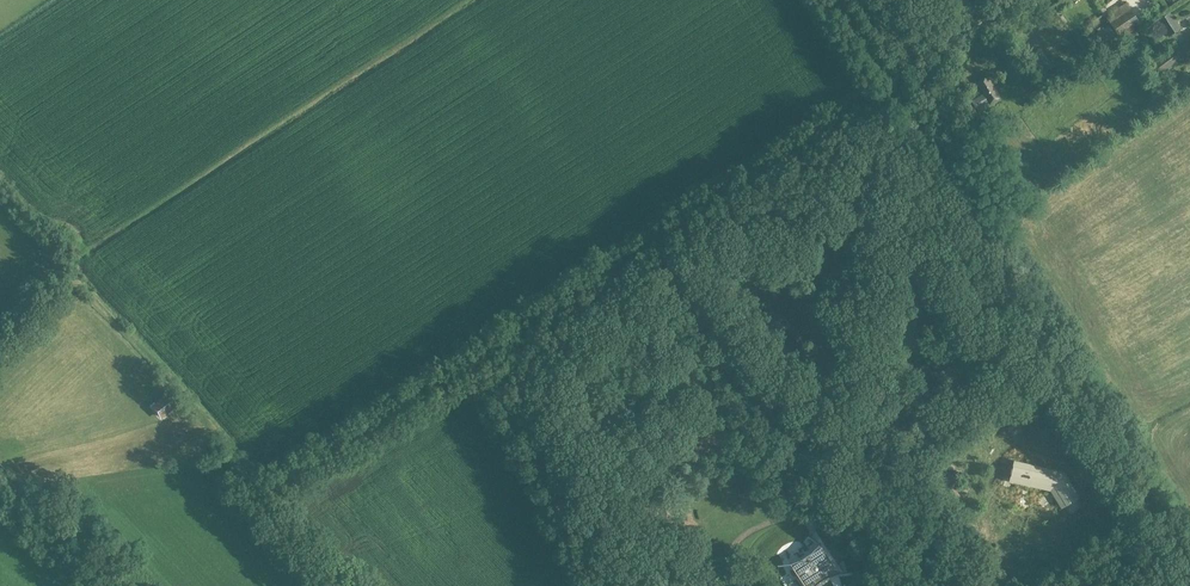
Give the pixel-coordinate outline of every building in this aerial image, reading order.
[(1112,24),(1119,34),(1138,20),(1132,11),(1112,24)] [(1181,28),(1171,12),(1158,21),(1169,36),(1181,28)] [(1093,37),(1099,46),(1099,45),(1103,50),(1108,47),(1104,42),(1116,34),(1109,25),(1102,30),(1100,27),(1097,29),(1099,32),(1093,37)] [(1164,76),(1187,58),(1177,46),(1154,64),(1164,76)] [(1045,73),(1052,68),(1039,49),(1032,54),(1045,73)] [(1027,75),(1016,57),(1004,64),(1016,83),(1027,75)] [(1000,97),(988,77),(978,83),(985,94),(975,100),(980,109),(1000,97)] [(669,268),(664,271),(664,276),(669,279),(674,276),(674,270),(669,268)] [(157,409),(162,418),(176,410),(171,401),(157,409)] [(1015,435),(1018,421),(1006,418),(1003,432),(1015,435)] [(1050,487),(1063,507),(1078,498),(1063,474),(1051,471),(1048,473),(1047,470),(1014,463),(1010,479),(1011,479),(1011,478),(1018,479),(1019,481),(1039,486),(1042,485),(1050,487)] [(789,564),(789,565),(790,565),(805,585),(815,585),(817,584),(817,585),(819,584),(818,583),(827,577),(827,578),(829,577),(828,576),(836,571),(837,571),(837,570),(820,545),(821,544),(820,543),(819,545),(812,552),(810,553),(811,554),(802,559),(800,560),(801,560),(791,564),(791,563),(789,564)] [(852,572),(862,573),(864,573),(864,572),(863,572),(867,553),(850,551),(850,571),(850,572),(852,572)]
